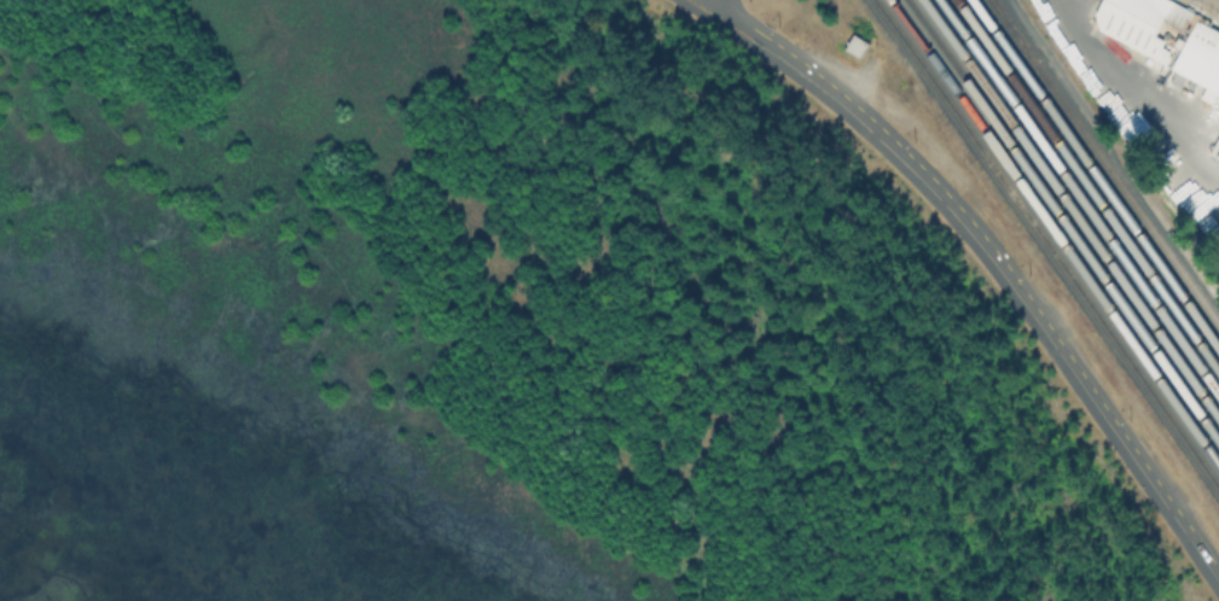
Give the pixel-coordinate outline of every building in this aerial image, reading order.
[(1090,29),(1105,0),(1165,0),(1218,30),(1218,91),(1217,89),(1213,97),(1090,29)] [(866,46),(857,60),(842,51),(852,36),(866,46)] [(1207,153),(1218,159),(1218,130),(1207,153)]
